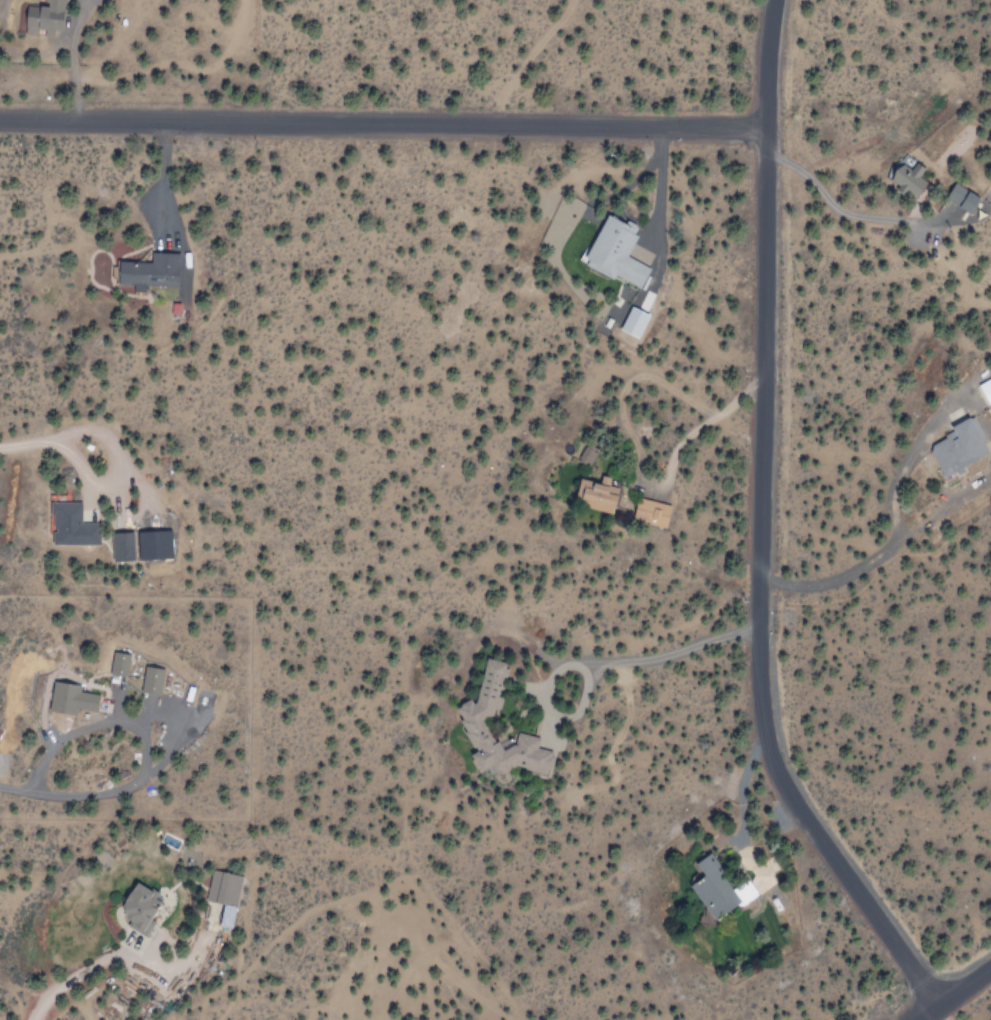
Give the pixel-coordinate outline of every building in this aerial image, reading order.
[(22,34),(60,37),(62,0),(44,0),(43,7),(24,6),(22,34)] [(913,199),(925,183),(913,175),(920,166),(905,155),(887,180),(913,199)] [(978,198),(952,184),(943,200),(969,214),(978,198)] [(649,269),(625,257),(638,231),(602,214),(580,262),(638,290),(649,269)] [(176,287),(177,253),(151,252),(150,264),(118,263),(117,285),(133,285),(132,292),(143,292),(144,286),(176,287)] [(972,387),(984,410),(990,406),(990,377),(972,387)] [(925,443),(942,476),(987,455),(970,421),(925,443)] [(611,514),(616,495),(606,493),(608,485),(578,479),(572,505),(611,514)] [(669,505),(634,498),(630,520),(664,527),(669,505)] [(50,545),(96,545),(96,524),(80,523),(80,502),(50,502),(50,545)] [(173,558),(173,530),(139,531),(140,559),(173,558)] [(111,561),(131,561),(131,532),(111,532),(111,561)] [(119,654),(111,653),(109,675),(117,676),(119,654)] [(484,719),(494,715),(506,663),(485,658),(474,702),(470,702),(454,708),(472,755),(471,758),(475,771),(482,772),(491,769),(494,776),(514,769),(546,776),(552,752),(535,748),(537,738),(515,733),(512,746),(497,752),(484,719)] [(166,669),(148,666),(143,691),(160,695),(166,669)] [(60,714),(65,684),(52,682),(47,712),(60,714)] [(688,886),(715,924),(756,894),(746,880),(732,890),(707,854),(693,864),(702,876),(688,886)] [(204,903),(225,906),(231,874),(210,871),(204,903)] [(167,903),(132,884),(113,920),(148,939),(167,903)]
